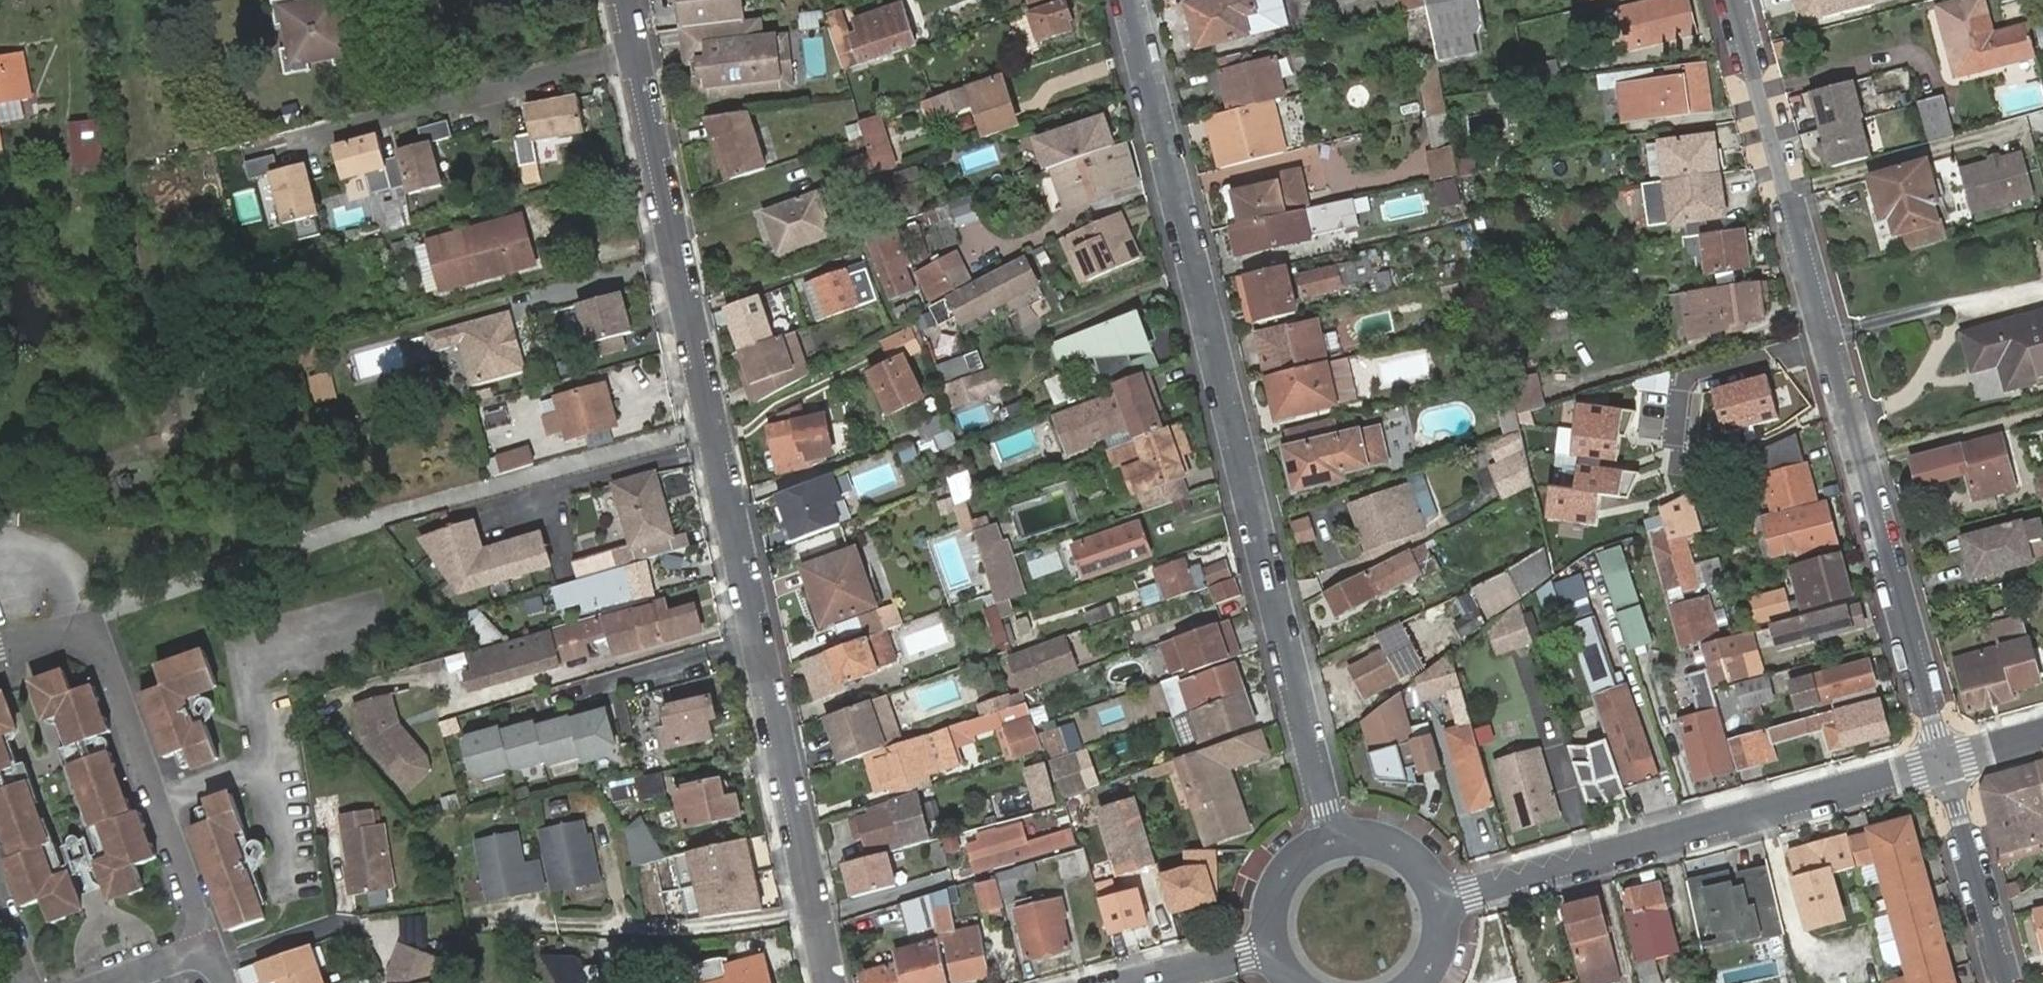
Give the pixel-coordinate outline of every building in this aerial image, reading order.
[(283,76),(308,71),(306,63),(330,59),(331,67),(358,63),(354,37),(345,39),(341,15),(350,14),(347,0),(320,0),(321,2),(297,5),(296,0),(278,0),(270,2),(274,27),(284,26),(287,48),(279,50),(283,76)] [(670,3),(681,2),(684,26),(748,19),(746,0),(670,0),(670,3)] [(1196,5),(1200,24),(1192,26),(1197,49),(1248,37),(1244,18),(1256,15),(1252,0),(1214,0),(1196,5)] [(1403,15),(1427,9),(1425,0),(1399,0),(1403,15)] [(1427,9),(1435,43),(1438,58),(1476,47),(1474,33),(1484,31),(1477,0),(1425,0),(1427,9)] [(1692,16),(1688,0),(1668,0),(1623,11),(1633,51),(1692,36),(1687,16),(1692,16)] [(1803,25),(1877,5),(1875,0),(1796,0),(1803,25)] [(2031,26),(2030,23),(1993,33),(1984,0),(1965,0),(1939,7),(1957,76),(2038,53),(2031,26)] [(844,22),(841,12),(822,18),(842,69),(847,67),(849,70),(916,43),(901,5),(855,22),(860,37),(849,40),(842,23),(844,22)] [(1031,17),(1040,44),(1071,33),(1069,24),(1072,23),(1066,5),(1031,17)] [(1200,24),(1196,5),(1187,7),(1192,26),(1200,24)] [(1427,9),(1403,15),(1412,48),(1435,43),(1427,9)] [(1697,35),(1692,16),(1687,16),(1692,36),(1697,35)] [(748,19),(684,26),(687,63),(695,62),(697,76),(687,77),(689,95),(691,95),(692,98),(778,86),(771,36),(757,38),(755,18),(748,19)] [(684,26),(677,29),(683,64),(687,63),(684,26)] [(781,35),(771,36),(778,86),(787,84),(781,35)] [(29,98),(20,53),(0,57),(0,104),(29,98)] [(1240,55),(1216,62),(1220,73),(1243,68),(1240,55)] [(1438,60),(1421,64),(1425,81),(1442,78),(1438,60)] [(1220,73),(1228,114),(1273,103),(1283,100),(1275,61),(1243,68),(1220,73)] [(1529,69),(1532,83),(1561,78),(1559,63),(1529,69)] [(1688,108),(1709,104),(1702,65),(1667,70),(1669,82),(1615,89),(1616,91),(1620,91),(1624,120),(1621,121),(1621,124),(1689,114),(1688,108)] [(996,77),(934,97),(941,116),(975,103),(985,137),(1012,127),(996,77)] [(1431,114),(1448,111),(1446,99),(1442,78),(1425,81),(1431,114)] [(1861,121),(1850,83),(1802,96),(1809,119),(1818,117),(1822,132),(1861,121)] [(2004,99),(2011,116),(2038,105),(2031,88),(2004,99)] [(1919,102),(1930,143),(1954,137),(1943,95),(1919,102)] [(536,141),(585,132),(578,97),(526,107),(531,134),(517,136),(522,163),(538,160),(536,141)] [(934,97),(923,101),(929,119),(941,116),(934,97)] [(1228,114),(1208,119),(1212,134),(1222,132),(1229,164),(1243,159),(1274,148),(1278,146),(1284,144),(1281,131),(1273,103),(1228,114)] [(1710,111),(1709,104),(1688,108),(1689,114),(1710,111)] [(713,141),(725,182),(763,170),(746,113),(701,119),(708,142),(713,141)] [(857,122),(864,139),(866,146),(870,154),(877,172),(878,174),(897,167),(876,116),(857,122)] [(1104,120),(1094,124),(1097,133),(1107,130),(1104,120)] [(403,185),(406,203),(443,194),(430,144),(452,138),(447,121),(417,128),(421,144),(396,150),(397,156),(405,183),(403,184),(403,185)] [(1822,132),(1826,146),(1820,148),(1826,171),(1871,159),(1861,121),(1822,132)] [(102,122),(67,122),(66,200),(101,200),(102,122)] [(1056,169),(1112,149),(1107,130),(1097,133),(1094,124),(1038,142),(1047,173),(1056,169)] [(1220,167),(1229,164),(1222,132),(1212,134),(1220,167)] [(332,147),(341,179),(362,173),(368,195),(403,185),(403,184),(405,183),(397,156),(382,160),(375,135),(332,147)] [(1715,138),(1662,145),(1667,182),(1720,175),(1715,138)] [(708,142),(720,183),(725,182),(713,141),(708,142)] [(1229,164),(1230,168),(1276,157),(1287,154),(1284,144),(1278,146),(1274,148),(1243,159),(1229,164)] [(1135,184),(1124,145),(1112,149),(1056,169),(1069,209),(1135,184)] [(964,171),(998,165),(995,147),(960,153),(964,171)] [(1455,148),(1430,154),(1435,183),(1460,178),(1455,148)] [(877,172),(870,154),(841,163),(848,182),(869,175),(877,172)] [(2024,155),(1962,171),(1972,215),(2035,199),(2024,155)] [(319,223),(309,185),(305,169),(278,176),(273,158),(243,167),(247,186),(270,180),(285,232),(319,223)] [(1935,202),(1925,165),(1870,180),(1877,206),(1887,203),(1897,234),(1902,233),(1908,253),(1946,243),(1940,222),(1935,224),(1930,204),(1935,202)] [(1234,194),(1242,226),(1320,209),(1311,169),(1286,174),(1289,182),(1234,194)] [(878,174),(877,172),(869,175),(879,204),(891,200),(884,176),(879,178),(878,174)] [(1233,187),(1234,194),(1289,182),(1286,174),(1233,187)] [(1720,175),(1667,182),(1673,225),(1724,218),(1720,175)] [(896,193),(902,212),(921,206),(914,187),(896,193)] [(831,237),(816,193),(761,213),(776,255),(831,237)] [(1234,194),(1225,196),(1232,228),(1236,227),(1242,226),(1234,194)] [(1337,233),(1313,238),(1317,260),(1356,251),(1346,203),(1331,206),(1337,233)] [(1887,237),(1897,234),(1887,203),(1877,206),(1887,237)] [(1236,227),(1234,228),(1241,256),(1296,244),(1295,242),(1313,238),(1337,233),(1331,206),(1320,209),(1242,226),(1236,227)] [(1069,236),(1089,281),(1139,259),(1120,213),(1069,236)] [(519,218),(427,242),(413,246),(421,278),(436,274),(440,290),(476,280),(474,270),(482,268),(485,277),(524,266),(518,248),(527,245),(519,218)] [(1750,269),(1744,231),(1703,237),(1682,240),(1686,260),(1696,259),(1699,276),(1709,275),(1750,269)] [(869,241),(888,298),(889,301),(906,295),(901,281),(907,280),(903,266),(908,265),(901,245),(899,244),(895,232),(869,241)] [(1081,284),(1089,281),(1069,236),(1061,239),(1081,284)] [(518,248),(524,266),(532,264),(527,245),(518,248)] [(953,249),(911,275),(930,305),(972,279),(953,249)] [(1025,260),(930,309),(939,326),(959,316),(963,325),(1037,284),(1025,260)] [(1335,265),(1294,275),(1300,302),(1341,292),(1335,265)] [(1247,276),(1258,324),(1297,315),(1287,267),(1247,276)] [(476,280),(485,277),(482,268),(474,270),(476,280)] [(812,280),(824,319),(857,308),(845,270),(812,280)] [(436,274),(421,278),(425,294),(440,290),(436,274)] [(1239,278),(1250,326),(1258,324),(1247,276),(1239,278)] [(812,280),(802,284),(815,322),(824,319),(812,280)] [(1766,300),(1763,282),(1690,293),(1696,320),(1686,321),(1692,340),(1728,331),(1727,326),(1742,324),(1764,320),(1760,301),(1766,300)] [(621,293),(578,304),(589,344),(632,332),(621,293)] [(1696,320),(1690,293),(1682,294),(1686,321),(1696,320)] [(773,340),(757,297),(724,309),(739,352),(773,340)] [(524,373),(508,315),(426,337),(430,354),(459,347),(471,387),(524,373)] [(1135,315),(1050,346),(1055,360),(1148,352),(1135,315)] [(1965,337),(1974,372),(1995,366),(2001,371),(2006,390),(2042,380),(2042,315),(1965,337)] [(1260,346),(1268,379),(1302,371),(1327,364),(1328,364),(1319,321),(1292,328),(1263,335),(1266,344),(1260,346)] [(1743,330),(1742,324),(1727,326),(1728,331),(1729,333),(1743,330)] [(901,360),(918,351),(909,332),(884,344),(892,364),(901,360)] [(739,352),(734,354),(741,377),(747,376),(756,404),(782,390),(807,376),(792,333),(773,340),(739,352)] [(1257,336),(1260,346),(1266,344),(1263,335),(1257,336)] [(314,346),(292,352),(296,369),(319,364),(314,346)] [(920,399),(901,360),(892,364),(868,375),(887,415),(920,399)] [(932,370),(937,387),(958,379),(967,376),(962,361),(932,370)] [(1302,371),(1268,379),(1279,420),(1337,406),(1327,364),(1302,371)] [(952,409),(1007,389),(1000,369),(955,385),(957,392),(947,395),(952,409)] [(1042,381),(1052,407),(1079,397),(1069,370),(1042,381)] [(1970,375),(1974,402),(1999,398),(1995,371),(1970,375)] [(327,372),(307,378),(315,404),(335,398),(327,372)] [(1154,390),(1148,373),(1115,385),(1119,397),(1055,418),(1067,452),(1131,430),(1135,440),(1138,439),(1162,431),(1156,413),(1148,391),(1154,390)] [(747,376),(741,377),(752,407),(756,404),(747,376)] [(1767,376),(1712,392),(1724,436),(1779,420),(1767,376)] [(602,386),(595,388),(597,395),(605,393),(602,386)] [(597,395),(595,388),(554,399),(558,414),(542,418),(548,436),(563,431),(565,440),(614,427),(605,393),(597,395)] [(1161,410),(1154,390),(1148,391),(1156,413),(1161,410)] [(1637,413),(1579,404),(1576,431),(1562,430),(1559,455),(1618,462),(1621,437),(1628,437),(1637,413)] [(768,428),(777,472),(807,467),(808,468),(820,464),(818,458),(829,455),(822,417),(801,422),(798,406),(777,415),(780,426),(768,428)] [(963,432),(989,421),(983,406),(956,417),(963,432)] [(1516,410),(1500,414),(1507,440),(1521,434),(1517,416),(1516,410)] [(952,430),(947,415),(913,427),(918,443),(932,438),(952,430)] [(1285,432),(1290,452),(1341,440),(1336,420),(1285,432)] [(1190,453),(1179,425),(1169,429),(1162,431),(1138,439),(1135,440),(1111,449),(1117,465),(1124,462),(1135,494),(1139,493),(1156,487),(1182,479),(1190,476),(1183,456),(1190,453)] [(1287,452),(1296,490),(1319,484),(1318,482),(1342,477),(1342,473),(1365,467),(1358,436),(1341,440),(1290,452),(1287,452)] [(2001,436),(1961,448),(1972,488),(2000,480),(2003,491),(2016,488),(2001,436)] [(497,459),(501,475),(532,467),(526,451),(497,459)] [(1637,499),(1639,473),(1579,467),(1577,491),(1549,488),(1546,521),(1598,526),(1602,495),(1637,499)] [(1775,514),(1784,511),(1815,502),(1806,468),(1766,479),(1775,514)] [(652,474),(611,487),(630,548),(614,553),(618,568),(669,553),(665,539),(668,539),(657,502),(661,500),(652,474)] [(833,474),(778,494),(789,525),(796,542),(803,539),(841,525),(833,503),(842,500),(833,474)] [(1156,487),(1139,493),(1145,512),(1188,498),(1182,479),(1156,487)] [(2000,480),(1972,488),(1975,499),(2003,491),(2000,480)] [(970,489),(951,496),(954,505),(973,499),(970,489)] [(1406,513),(1417,509),(1411,489),(1353,508),(1358,529),(1363,527),(1369,546),(1397,536),(1399,541),(1414,536),(1406,513)] [(1699,534),(1688,497),(1661,511),(1667,530),(1670,542),(1686,537),(1699,534)] [(1785,516),(1784,511),(1775,514),(1762,518),(1772,556),(1788,552),(1790,558),(1837,544),(1826,505),(1785,516)] [(1306,516),(1287,524),(1296,546),(1315,539),(1306,516)] [(475,525),(422,541),(462,595),(551,568),(542,536),(484,554),(475,525)] [(789,525),(782,527),(788,545),(796,542),(789,525)] [(2032,564),(2022,525),(1963,541),(1973,580),(2032,564)] [(995,526),(973,534),(983,566),(1012,556),(1007,542),(1001,544),(995,526)] [(1139,527),(1074,549),(1084,578),(1150,556),(1139,527)] [(689,547),(685,534),(668,539),(665,539),(669,553),(689,547)] [(1371,551),(1399,541),(1397,536),(1369,546),(1371,551)] [(1701,590),(1686,537),(1670,542),(1685,594),(1701,590)] [(1398,579),(1421,569),(1435,563),(1428,548),(1330,597),(1334,607),(1340,618),(1403,588),(1399,580),(1398,579)] [(873,608),(859,567),(853,551),(801,568),(808,590),(817,587),(828,624),(873,608)] [(615,569),(611,554),(571,566),(575,582),(615,569)] [(1792,571),(1803,609),(1851,597),(1841,558),(1792,571)] [(1474,592),(1488,621),(1521,598),(1551,578),(1547,559),(1474,592)] [(1184,560),(1153,570),(1163,601),(1231,577),(1226,562),(1202,571),(1200,567),(1187,571),(1184,560)] [(1599,568),(1619,624),(1635,618),(1616,562),(1599,568)] [(989,569),(1000,599),(1014,595),(1004,564),(989,569)] [(616,574),(620,588),(611,591),(615,607),(653,597),(645,566),(616,574)] [(864,567),(859,567),(873,608),(881,606),(872,579),(868,580),(864,567)] [(1425,578),(1421,569),(1399,580),(1403,588),(1425,578)] [(1240,597),(1233,579),(1210,587),(1217,605),(1240,597)] [(1568,623),(1591,616),(1579,579),(1556,586),(1568,623)] [(1142,606),(1161,601),(1156,584),(1137,589),(1142,606)] [(819,627),(828,624),(817,587),(808,590),(819,627)] [(1673,610),(1683,646),(1715,637),(1706,602),(1673,610)] [(662,603),(651,606),(655,621),(665,618),(662,603)] [(481,606),(465,614),(480,648),(497,640),(481,606)] [(603,620),(608,636),(614,656),(697,632),(691,610),(665,618),(655,621),(651,606),(603,620)] [(1533,644),(1519,606),(1488,629),(1487,631),(1498,657),(1533,644)] [(1860,606),(1774,628),(1781,651),(1865,628),(1860,606)] [(2041,683),(2037,666),(2031,668),(2029,658),(2034,657),(2023,616),(1994,624),(2001,649),(1956,661),(1969,713),(2018,700),(2016,691),(2014,684),(2022,682),(2023,688),(2041,683)] [(603,620),(588,624),(593,641),(608,636),(603,620)] [(1231,633),(1228,623),(1162,644),(1172,674),(1187,669),(1226,657),(1220,637),(1231,633)] [(593,641),(588,624),(549,636),(558,666),(585,658),(582,644),(593,641)] [(917,627),(900,630),(903,652),(944,645),(941,628),(917,632),(917,627)] [(1231,633),(1220,637),(1226,657),(1187,669),(1189,675),(1239,659),(1231,633)] [(804,661),(813,702),(837,694),(835,687),(871,673),(870,671),(889,663),(878,634),(804,661)] [(1701,649),(1706,666),(1741,656),(1756,652),(1751,634),(1701,649)] [(468,659),(478,692),(559,667),(558,666),(549,636),(468,659)] [(1073,666),(1063,639),(1013,656),(1024,690),(1039,685),(1037,679),(1073,666)] [(1406,646),(1387,656),(1391,664),(1410,654),(1406,646)] [(194,660),(194,662),(196,668),(212,662),(209,654),(206,652),(195,656),(194,660)] [(1386,654),(1351,672),(1365,700),(1400,682),(1399,679),(1419,670),(1418,668),(1424,665),(1417,653),(1411,657),(1410,654),(1391,664),(1387,656),(1386,654)] [(1706,666),(1713,687),(1746,677),(1741,656),(1706,666)] [(1422,701),(1462,690),(1452,657),(1417,683),(1422,701)] [(167,689),(155,693),(161,710),(153,712),(165,744),(171,742),(177,757),(180,757),(189,753),(195,768),(196,770),(222,762),(209,728),(198,732),(187,703),(198,700),(197,698),(221,689),(212,662),(196,668),(194,662),(178,668),(179,673),(164,679),(167,689)] [(162,672),(164,679),(179,673),(178,668),(175,664),(163,668),(162,672)] [(1871,664),(1794,685),(1804,720),(1876,700),(1872,688),(1877,687),(1871,664)] [(1189,714),(1245,695),(1234,665),(1180,684),(1189,714)] [(57,676),(55,680),(59,688),(73,684),(70,674),(65,672),(57,676)] [(979,700),(1004,692),(999,674),(973,682),(979,700)] [(1714,693),(1719,710),(1721,717),(1773,703),(1766,678),(1714,693)] [(95,708),(89,693),(78,697),(73,684),(59,688),(55,680),(38,686),(50,720),(67,714),(76,736),(73,737),(78,749),(106,738),(100,724),(107,721),(101,705),(95,708)] [(1416,681),(1409,687),(1414,704),(1422,701),(1416,681)] [(2016,691),(2023,688),(2022,682),(2014,684),(2016,691)] [(105,704),(99,689),(89,693),(95,708),(101,705),(105,704)] [(1607,742),(1625,792),(1659,778),(1627,689),(1593,701),(1607,742)] [(146,696),(145,698),(150,712),(153,712),(161,710),(155,693),(146,696)] [(400,725),(393,695),(354,705),(363,741),(407,792),(431,772),(427,758),(417,747),(418,746),(400,725)] [(983,703),(987,715),(1010,707),(1006,695),(983,703)] [(1255,723),(1245,695),(1189,714),(1200,742),(1255,723)] [(1362,724),(1379,784),(1416,785),(1412,769),(1418,767),(1420,774),(1441,768),(1433,736),(1411,742),(1407,728),(1398,695),(1362,724)] [(827,717),(838,750),(843,748),(848,762),(902,744),(885,696),(827,717)] [(19,770),(14,757),(11,758),(4,737),(19,732),(7,697),(0,699),(0,776),(19,770)] [(667,730),(661,731),(665,748),(711,739),(706,720),(714,719),(709,701),(663,712),(667,730)] [(952,743),(1032,714),(1028,701),(1010,707),(987,715),(947,729),(952,743)] [(1728,743),(1737,772),(1779,761),(1775,745),(1825,731),(1830,750),(1887,735),(1878,701),(1728,743)] [(218,714),(218,709),(217,706),(214,704),(209,702),(206,703),(201,706),(200,709),(200,714),(204,720),(210,722),(213,721),(217,717),(218,714)] [(1718,711),(1710,712),(1678,721),(1694,780),(1731,771),(1722,736),(1724,735),(1718,711)] [(578,759),(579,766),(601,759),(612,751),(604,724),(600,726),(597,716),(567,724),(578,759)] [(542,765),(544,769),(578,759),(567,724),(566,719),(532,729),(542,765)] [(1045,750),(1036,726),(1034,719),(1003,731),(1014,760),(1045,750)] [(115,733),(110,720),(107,721),(100,724),(106,738),(113,736),(115,733)] [(1041,733),(1051,759),(1081,749),(1072,722),(1041,733)] [(1428,722),(1407,728),(1411,742),(1433,736),(1428,722)] [(508,771),(517,772),(542,765),(530,724),(497,734),(508,771)] [(1495,804),(1492,794),(1473,727),(1447,734),(1464,791),(1469,790),(1476,810),(1495,804)] [(947,729),(917,739),(918,742),(868,760),(879,793),(960,764),(952,743),(947,729)] [(1269,753),(1262,731),(1153,768),(1156,777),(1183,767),(1198,809),(1238,795),(1229,768),(1269,753)] [(21,737),(19,732),(4,737),(11,758),(14,757),(19,770),(25,768),(17,746),(21,737)] [(470,776),(477,780),(508,771),(497,734),(466,743),(462,750),(470,776)] [(111,755),(106,738),(78,749),(71,751),(66,753),(72,769),(79,766),(104,757),(111,755)] [(165,744),(162,747),(167,760),(170,760),(177,757),(171,742),(165,744)] [(1591,748),(1568,748),(1587,805),(1610,804),(1627,798),(1625,792),(1607,742),(1591,748)] [(838,750),(844,765),(848,762),(843,748),(838,750)] [(1539,751),(1495,764),(1515,831),(1559,818),(1539,751)] [(187,771),(195,768),(189,753),(180,757),(184,769),(187,771)] [(1085,792),(1072,754),(1049,762),(1062,799),(1085,792)] [(111,755),(104,757),(110,773),(117,771),(119,766),(116,756),(111,755)] [(151,848),(145,832),(139,834),(134,818),(127,820),(122,806),(129,803),(117,771),(110,773),(104,757),(79,766),(87,790),(92,807),(101,829),(94,832),(102,852),(116,847),(120,860),(102,866),(115,902),(132,895),(130,892),(146,885),(140,868),(150,864),(145,851),(151,848)] [(1033,811),(1055,804),(1042,762),(1020,769),(1033,811)] [(2038,765),(1986,780),(1981,793),(1999,857),(2040,845),(2035,831),(2041,828),(2037,812),(2042,810),(2042,784),(2038,765)] [(80,793),(87,790),(79,766),(72,769),(80,793)] [(0,776),(0,794),(5,792),(28,784),(35,782),(29,767),(25,768),(19,770),(0,776)] [(666,799),(660,774),(635,780),(636,786),(612,792),(615,804),(639,799),(640,804),(666,799)] [(28,784),(37,809),(44,806),(35,782),(28,784)] [(29,892),(34,907),(46,904),(51,919),(69,913),(70,917),(85,911),(72,876),(56,882),(51,869),(65,864),(59,845),(51,848),(43,824),(37,809),(28,784),(5,792),(11,808),(6,811),(17,843),(24,841),(28,856),(18,859),(23,875),(19,877),(25,893),(29,892)] [(676,794),(685,831),(740,819),(735,798),(723,801),(718,784),(676,794)] [(1469,790),(1464,791),(1470,811),(1476,810),(1469,790)] [(0,794),(0,811),(1,812),(6,811),(11,808),(5,792),(0,794)] [(1248,825),(1238,795),(1198,809),(1208,839),(1248,825)] [(1062,802),(1069,821),(1087,815),(1080,796),(1062,802)] [(222,916),(227,928),(252,929),(266,924),(254,892),(257,891),(253,880),(251,881),(234,835),(246,831),(234,798),(209,807),(210,809),(215,824),(205,828),(203,829),(207,845),(202,847),(208,863),(215,861),(220,877),(214,879),(220,895),(225,893),(230,908),(223,911),(224,915),(222,916)] [(898,799),(868,809),(870,817),(851,822),(855,837),(863,835),(867,850),(889,844),(891,852),(911,847),(898,799)] [(1146,825),(1138,799),(1104,809),(1122,876),(1150,867),(1144,848),(1142,849),(1138,839),(1149,835),(1146,825)] [(134,818),(139,816),(134,803),(133,801),(129,803),(122,806),(127,820),(134,818)] [(101,829),(92,807),(86,809),(94,832),(101,829)] [(215,824),(210,809),(202,812),(201,815),(205,828),(215,824)] [(150,831),(145,816),(141,815),(139,816),(134,818),(139,834),(145,832),(150,831)] [(342,819),(354,900),(393,894),(384,829),(373,830),(371,815),(342,819)] [(639,817),(626,833),(634,869),(664,860),(639,817)] [(1910,820),(1870,831),(1871,835),(1878,859),(1911,978),(1913,982),(1955,982),(1910,820)] [(50,821),(43,824),(51,848),(59,845),(50,821)] [(584,824),(541,833),(554,894),(602,884),(592,837),(587,838),(584,824)] [(965,845),(974,874),(1005,866),(1005,864),(1025,858),(1017,828),(996,834),(995,831),(977,836),(979,843),(965,845)] [(194,832),(193,833),(197,845),(202,847),(207,845),(203,829),(194,832)] [(1878,859),(1871,835),(1849,841),(1856,866),(1878,859)] [(515,836),(473,845),(486,904),(543,892),(536,864),(522,867),(515,836)] [(1849,841),(1849,838),(1789,854),(1798,883),(1811,927),(1842,918),(1829,875),(1856,866),(1849,841)] [(745,840),(690,854),(704,920),(762,914),(745,840)] [(15,858),(18,859),(28,856),(24,841),(17,843),(13,844),(11,849),(15,858)] [(1089,856),(1115,949),(1151,940),(1140,902),(1121,906),(1103,843),(1085,847),(1087,857),(1089,856)] [(266,847),(260,845),(257,845),(252,849),(251,852),(251,858),(252,860),(254,863),(260,864),(266,863),(268,860),(269,858),(269,855),(269,852),(266,847)] [(158,862),(160,858),(156,846),(151,848),(145,851),(150,864),(158,862)] [(104,857),(91,861),(94,869),(102,866),(120,860),(116,847),(102,852),(104,857)] [(1062,881),(1090,874),(1082,848),(1074,851),(1075,856),(1056,862),(1055,856),(1039,862),(1048,889),(1063,885),(1062,881)] [(90,858),(84,860),(90,875),(95,873),(94,869),(91,861),(90,858)] [(7,865),(12,878),(15,878),(19,877),(23,875),(18,859),(9,862),(7,865)] [(90,875),(84,860),(76,863),(77,866),(80,874),(81,879),(90,875)] [(206,864),(205,866),(209,879),(214,879),(220,877),(215,861),(208,863),(206,864)] [(80,874),(77,866),(66,869),(65,864),(51,869),(56,882),(72,876),(80,874)] [(1004,898),(1018,895),(1015,883),(1036,878),(1032,864),(998,872),(1004,898)] [(1771,874),(1740,881),(1742,889),(1732,891),(1728,873),(1688,882),(1697,927),(1714,923),(1716,931),(1738,926),(1741,939),(1784,930),(1771,874)] [(866,889),(871,908),(900,899),(894,881),(866,889)] [(978,885),(985,909),(1000,906),(992,881),(978,885)] [(148,891),(146,885),(130,892),(132,895),(133,898),(136,898),(145,895),(148,891)] [(1190,886),(1167,892),(1170,903),(1193,897),(1190,886)] [(1661,886),(1642,891),(1643,896),(1662,891),(1661,886)] [(933,894),(941,938),(954,935),(945,891),(933,894)] [(1643,896),(1642,891),(1625,895),(1639,948),(1674,939),(1662,891),(1643,896)] [(19,897),(24,909),(26,909),(34,907),(29,892),(25,893),(19,897)] [(217,895),(216,897),(220,910),(223,911),(230,908),(225,893),(220,895),(217,895)] [(906,933),(936,925),(932,909),(929,896),(899,905),(906,933)] [(1193,897),(1170,903),(1176,923),(1199,916),(1193,897)] [(1018,918),(1028,960),(1069,950),(1062,921),(1066,921),(1061,901),(1039,906),(1041,913),(1018,918)] [(1566,910),(1582,972),(1616,964),(1600,902),(1566,910)] [(51,919),(54,926),(56,926),(71,921),(70,917),(69,913),(51,919)] [(1701,943),(1702,948),(1741,939),(1738,926),(1716,931),(1718,939),(1701,943)] [(953,982),(972,982),(990,980),(983,945),(963,949),(960,939),(945,943),(953,982)] [(939,940),(895,953),(897,964),(860,975),(862,982),(948,982),(939,940)] [(309,950),(304,951),(311,974),(316,971),(309,950)] [(573,950),(543,962),(551,982),(587,982),(573,950)] [(242,972),(246,982),(267,982),(278,979),(280,982),(320,982),(316,971),(311,974),(304,951),(242,972)] [(442,966),(405,952),(393,982),(436,982),(442,966)] [(724,962),(721,962),(714,963),(703,966),(699,968),(695,969),(689,973),(695,982),(771,982),(767,969),(765,969),(762,958),(726,968),(724,962)]
